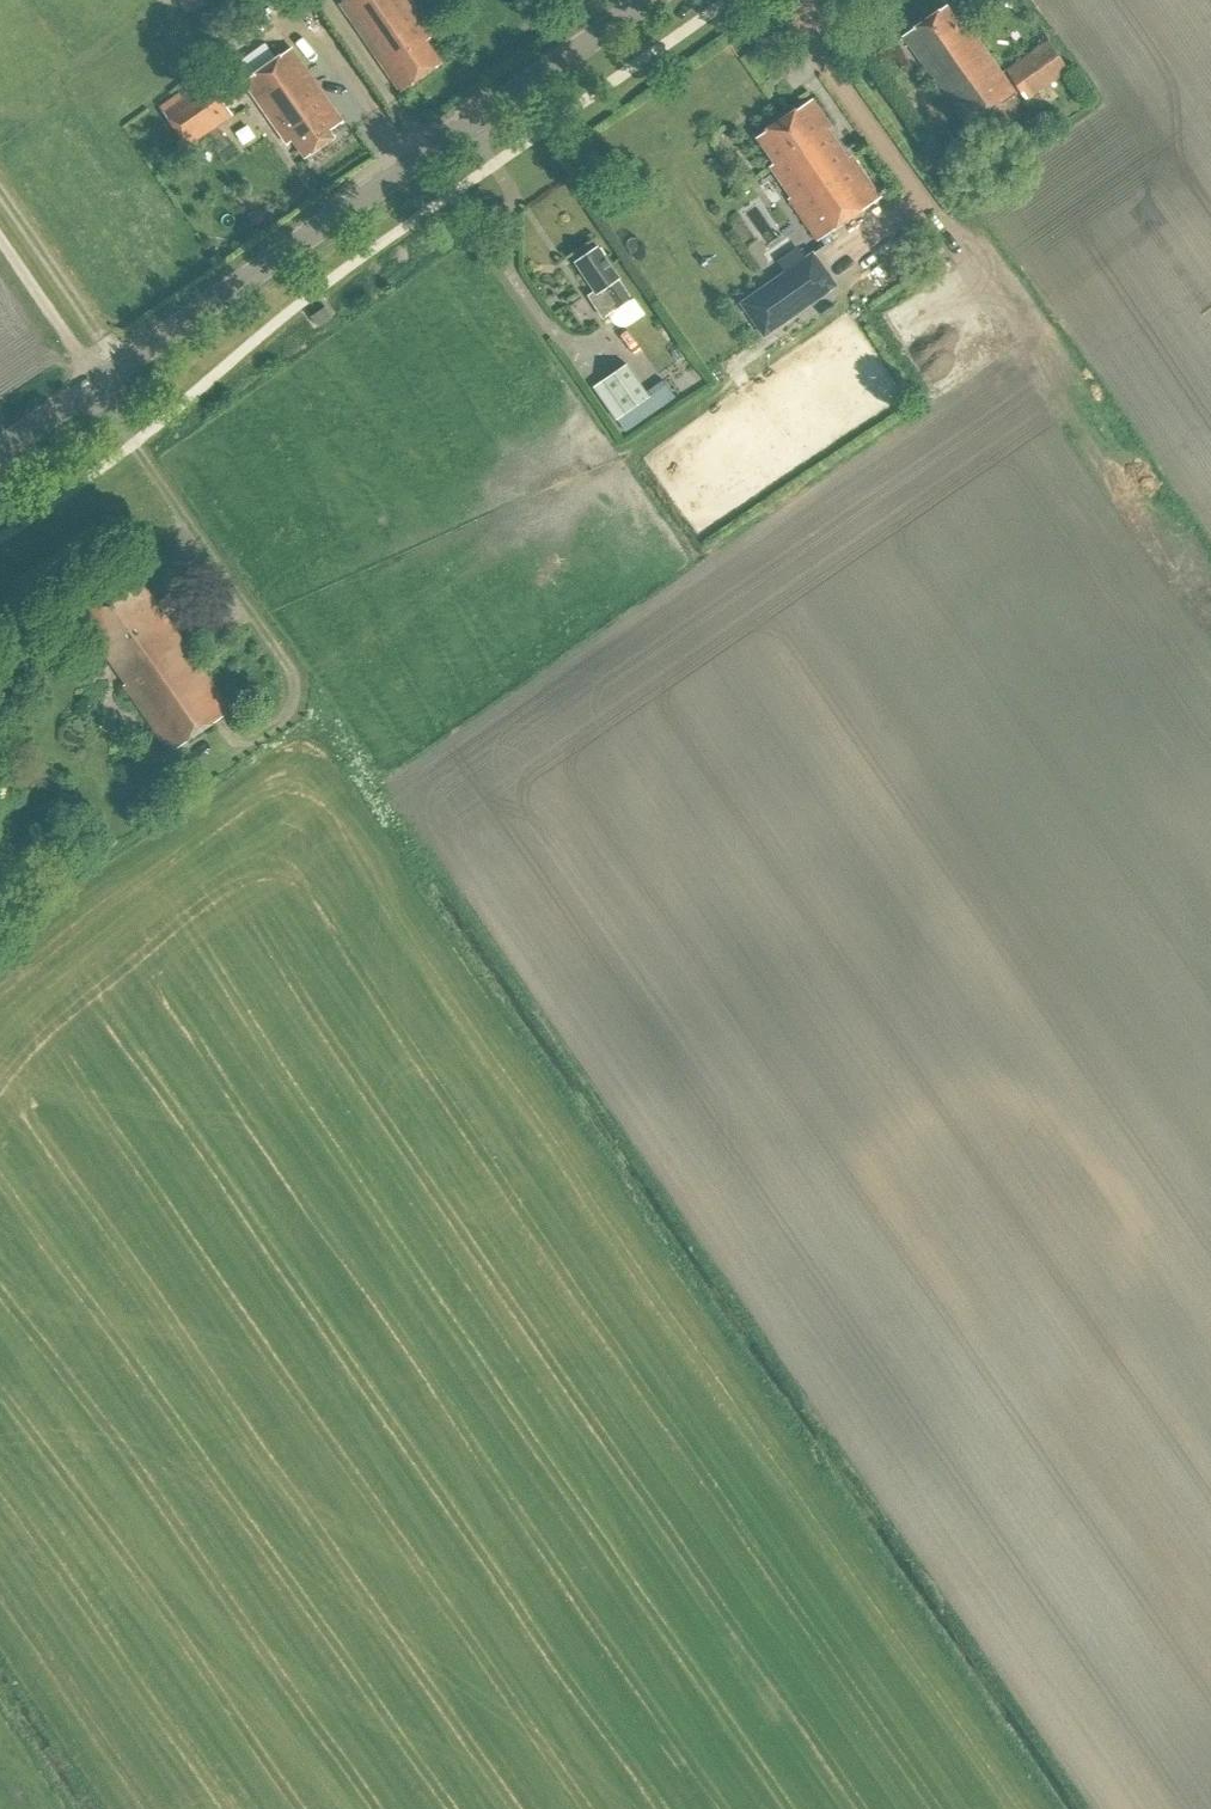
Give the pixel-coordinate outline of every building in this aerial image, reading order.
[(411,0),(344,0),(340,3),(401,92),(442,63),(427,40),(431,38),(419,22),(424,18),(411,0)] [(946,6),(903,36),(968,128),(1016,93),(974,33),(972,34),(962,21),(959,23),(946,6)] [(1006,70),(1026,100),(1070,70),(1049,40),(1006,70)] [(288,144),(294,140),(306,158),(335,137),(330,130),(343,122),(292,49),(245,82),(288,144)] [(233,114),(210,80),(164,111),(188,146),(233,114)] [(780,186),(818,241),(880,197),(812,99),(757,137),(774,163),(770,166),(782,184),(780,186)] [(588,295),(601,315),(615,305),(617,309),(631,299),(618,280),(619,279),(597,246),(575,261),(595,290),(588,295)] [(812,254),(742,303),(765,335),(835,286),(812,254)] [(311,316),(318,326),(332,317),(325,306),(311,316)] [(617,419),(626,431),(675,397),(663,379),(646,391),(626,364),(594,386),(617,419)] [(102,639),(98,642),(109,659),(107,660),(171,752),(232,710),(191,652),(190,650),(190,651),(138,576),(84,613),(102,639)]
